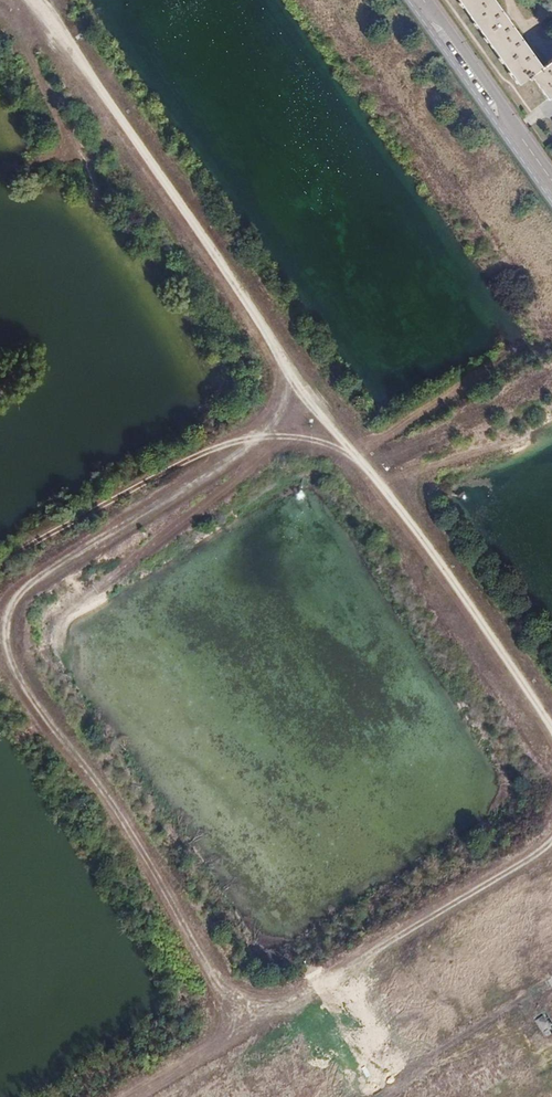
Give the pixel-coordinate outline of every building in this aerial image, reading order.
[(542,67),(517,33),(494,0),(458,0),(493,50),(518,85),(527,79),(529,82),(532,79),(548,100),(551,97),(551,60),(542,67)] [(551,1037),(551,1029),(546,1018),(538,1023),(548,1039),(551,1037)]
